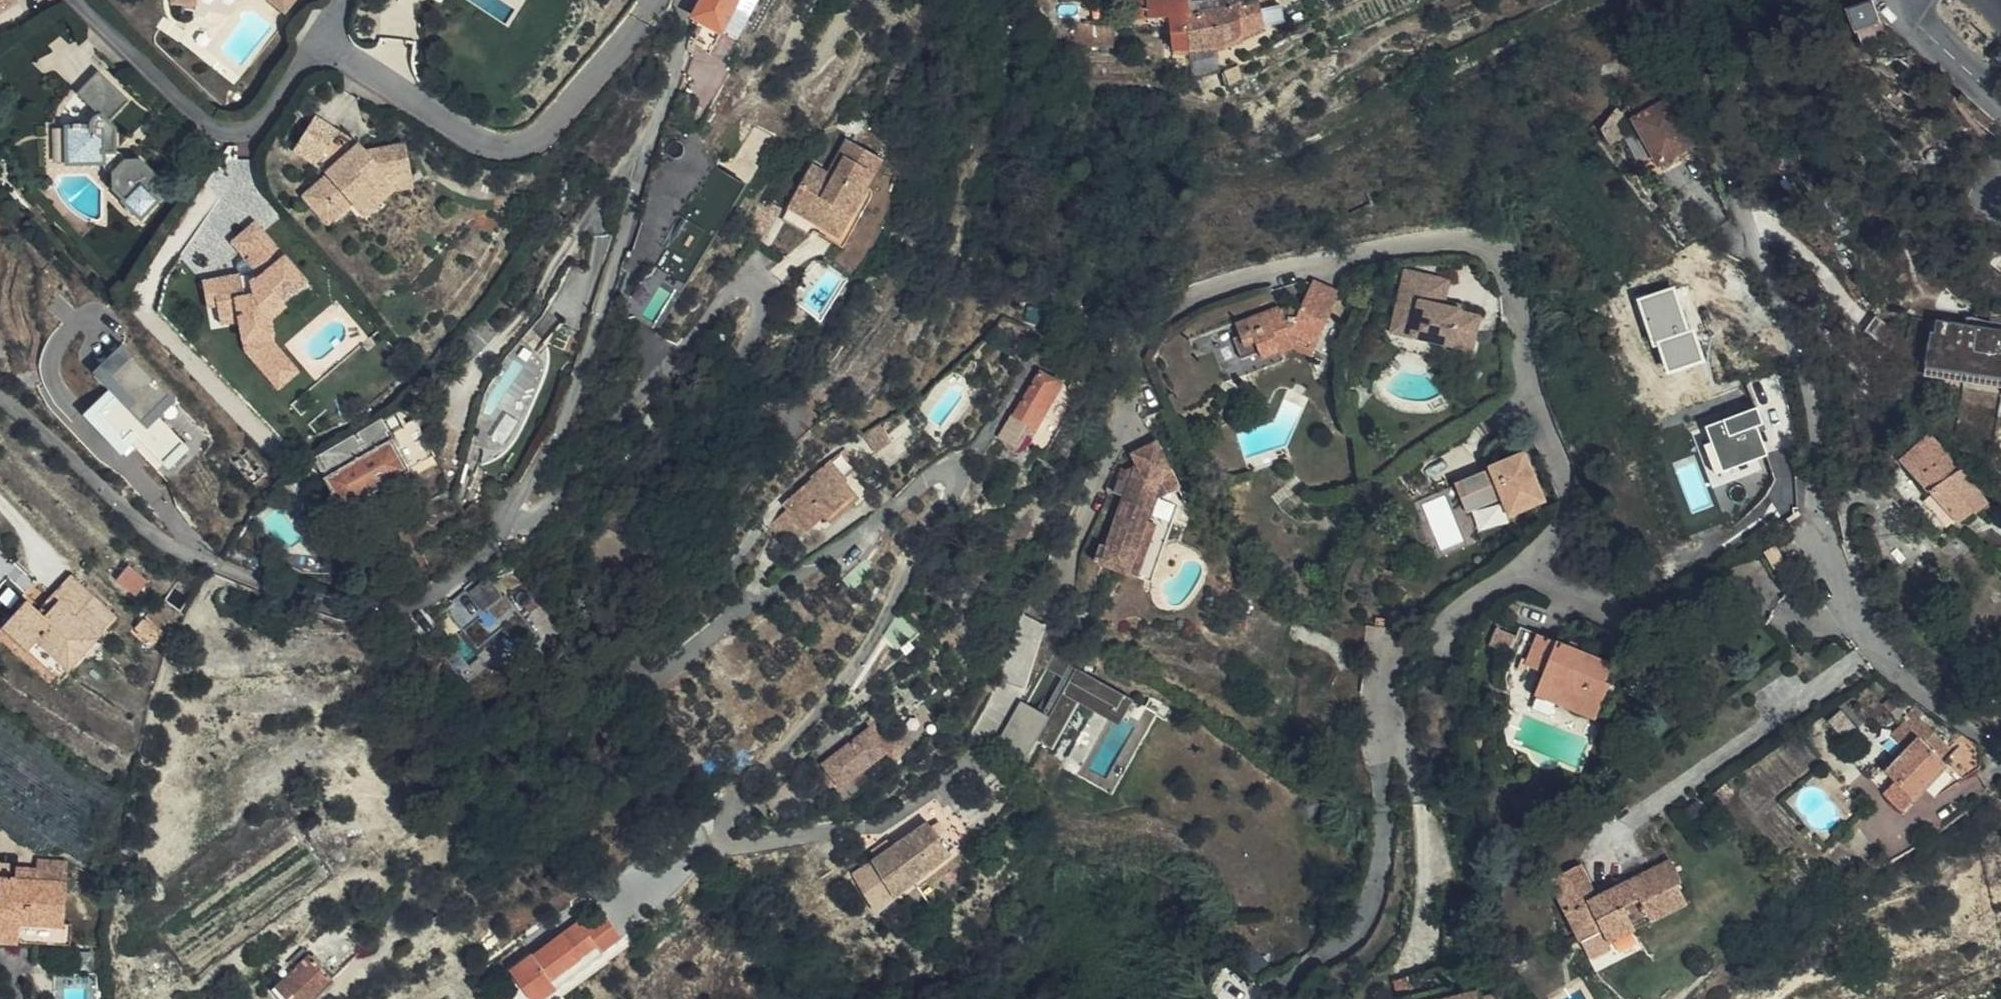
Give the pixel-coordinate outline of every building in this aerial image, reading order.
[(17,0),(0,0),(0,9),(17,0)] [(694,19),(702,23),(724,35),(741,0),(704,0),(694,19)] [(1175,49),(1192,48),(1190,8),(1197,7),(1196,0),(1172,0),(1175,49)] [(1197,7),(1190,8),(1192,48),(1224,47),(1270,22),(1263,0),(1233,0),(1215,4),(1202,6),(1197,7)] [(1877,22),(1869,1),(1845,11),(1853,31),(1877,22)] [(715,52),(724,35),(702,23),(692,42),(715,52)] [(1653,34),(1646,25),(1638,31),(1645,40),(1653,34)] [(1619,41),(1616,32),(1601,39),(1604,47),(1619,41)] [(1243,82),(1238,64),(1229,60),(1223,67),(1229,87),(1243,82)] [(79,93),(96,110),(109,123),(128,103),(97,74),(79,93)] [(1695,140),(1670,97),(1662,102),(1654,88),(1627,104),(1635,118),(1632,119),(1658,163),(1660,161),(1695,140)] [(148,161),(131,163),(118,151),(115,128),(109,123),(96,110),(92,115),(88,122),(90,131),(68,132),(72,170),(101,167),(112,179),(112,195),(142,224),(161,205),(157,201),(162,193),(158,187),(166,179),(148,161)] [(1629,131),(1614,110),(1603,124),(1614,140),(1629,131)] [(389,177),(414,175),(412,147),(366,154),(359,146),(324,177),(328,182),(305,201),(319,217),(332,206),(342,217),(353,208),(359,214),(379,195),(374,189),(389,177)] [(845,245),(873,196),(890,169),(850,146),(834,174),(822,168),(796,212),(809,220),(807,223),(821,232),(845,245)] [(118,151),(131,163),(131,160),(131,157),(130,156),(128,154),(126,152),(123,151),(121,151),(118,151)] [(721,194),(735,202),(746,183),(718,167),(705,190),(719,198),(721,194)] [(1166,183),(1169,175),(1159,171),(1156,179),(1166,183)] [(416,190),(414,175),(389,177),(374,189),(379,195),(359,214),(366,220),(398,191),(416,190)] [(881,201),(873,196),(845,245),(821,232),(817,240),(848,258),(881,201)] [(332,206),(319,217),(329,228),(342,217),(332,206)] [(240,255),(264,233),(256,223),(231,246),(240,255)] [(311,286),(264,233),(240,255),(262,281),(259,283),(256,281),(252,284),(245,285),(244,277),(204,283),(208,305),(218,304),(221,325),(239,322),(243,341),(273,336),(271,320),(286,307),(282,302),(289,296),(299,296),(311,286)] [(1452,353),(1472,358),(1481,321),(1461,316),(1462,314),(1444,309),(1445,305),(1450,285),(1407,274),(1395,320),(1414,325),(1411,340),(1453,351),(1452,353)] [(1279,312),(1247,324),(1251,335),(1239,340),(1234,342),(1242,365),(1260,358),(1261,363),(1292,351),(1312,360),(1340,295),(1314,284),(1299,317),(1289,312),(1280,315),(1279,312)] [(1665,374),(1703,362),(1679,284),(1641,296),(1665,374)] [(1274,290),(1233,306),(1238,319),(1279,303),(1274,290)] [(1463,310),(1445,305),(1444,309),(1462,314),(1463,310)] [(2000,381),(2000,327),(1933,317),(1926,371),(2000,381)] [(1414,325),(1395,320),(1391,335),(1411,340),(1414,325)] [(1251,335),(1247,324),(1235,328),(1239,340),(1251,335)] [(275,346),(273,336),(243,341),(244,351),(261,370),(281,352),(275,346)] [(486,390),(470,445),(496,454),(505,454),(509,453),(517,446),(547,374),(547,367),(545,359),(541,355),(520,337),(509,349),(494,372),(486,390)] [(281,352),(261,370),(279,390),(299,373),(281,352)] [(1020,408),(1038,419),(1043,422),(1044,420),(1063,388),(1069,377),(1046,362),(1020,408)] [(1996,384),(1992,393),(1978,387),(1971,405),(1986,411),(1982,422),(2000,429),(1999,432),(2000,433),(2000,385),(1996,384)] [(1063,388),(1044,420),(1059,430),(1078,397),(1063,388)] [(1020,408),(1006,434),(1022,443),(1028,435),(1038,419),(1020,408)] [(1695,425),(1712,481),(1772,464),(1756,408),(1695,425)] [(364,496),(382,486),(434,458),(412,419),(403,423),(397,412),(314,458),(323,474),(318,476),(338,510),(364,496)] [(902,436),(889,420),(872,433),(885,449),(902,436)] [(1973,486),(1926,435),(1898,460),(1955,522),(1970,508),(1960,498),(1973,486)] [(795,511),(799,515),(823,538),(838,522),(842,525),(861,497),(848,484),(866,465),(848,448),(815,483),(818,486),(795,511)] [(1177,494),(1155,448),(1131,460),(1136,470),(1126,474),(1121,488),(1116,486),(1112,499),(1123,504),(1106,553),(1099,550),(1092,568),(1126,579),(1146,523),(1150,524),(1151,521),(1165,526),(1172,529),(1177,512),(1184,509),(1177,494)] [(1547,504),(1527,454),(1491,469),(1494,475),(1458,490),(1468,514),(1504,500),(1512,519),(1547,504)] [(323,474),(314,458),(304,463),(318,476),(323,474)] [(391,503),(389,500),(382,486),(364,496),(371,510),(373,513),(391,503)] [(823,538),(799,515),(779,536),(803,559),(823,538)] [(1165,526),(1151,521),(1150,524),(1146,523),(1126,579),(1144,585),(1165,526)] [(332,564),(317,555),(312,566),(327,574),(332,564)] [(152,575),(133,557),(119,573),(139,590),(152,575)] [(54,607),(82,577),(77,572),(48,602),(54,607)] [(448,608),(467,630),(479,620),(491,634),(521,609),(490,572),(448,608)] [(42,637),(72,665),(121,613),(82,577),(54,607),(48,602),(43,608),(30,597),(9,620),(7,622),(33,646),(42,637)] [(36,590),(30,597),(43,608),(48,602),(36,590)] [(170,629),(152,611),(141,624),(159,641),(170,629)] [(64,675),(33,646),(7,622),(0,630),(57,682),(64,675)] [(1539,691),(1563,702),(1568,691),(1605,706),(1616,682),(1610,680),(1618,663),(1526,624),(1514,651),(1531,658),(1528,663),(1549,671),(1539,691)] [(64,675),(72,665),(42,637),(33,646),(64,675)] [(1075,658),(1056,649),(1044,674),(1061,683),(1043,718),(1026,710),(1005,750),(1030,762),(1038,746),(1054,754),(1078,707),(1112,723),(1124,698),(1068,670),(1075,658)] [(1915,711),(1890,689),(1884,697),(1893,710),(1896,708),(1908,719),(1915,711)] [(1568,691),(1563,702),(1601,717),(1605,706),(1568,691)] [(1124,698),(1112,723),(1115,726),(1120,728),(1125,720),(1134,703),(1124,698)] [(1853,731),(1839,713),(1828,723),(1843,740),(1853,731)] [(1918,738),(1941,760),(1954,745),(1921,719),(1905,736),(1913,744),(1918,738)] [(871,720),(864,724),(871,733),(877,728),(871,720)] [(868,730),(864,724),(818,760),(823,766),(828,773),(836,783),(841,790),(887,753),(868,730)] [(895,731),(879,743),(887,753),(893,761),(908,749),(895,731)] [(1962,780),(1997,758),(1987,750),(1970,736),(1944,763),(1941,760),(1918,738),(1913,744),(1886,771),(1894,779),(1885,787),(1906,810),(1927,789),(1948,766),(1962,780)] [(1935,797),(1962,780),(1948,766),(1927,789),(1935,797)] [(836,783),(828,773),(822,777),(830,788),(836,783)] [(873,862),(896,898),(955,850),(944,833),(939,836),(929,824),(873,862)] [(1738,849),(1731,839),(1718,848),(1725,858),(1738,849)] [(877,913),(896,898),(873,862),(853,876),(877,913)] [(1620,947),(1696,907),(1688,889),(1691,887),(1679,865),(1605,902),(1588,870),(1558,886),(1592,948),(1615,937),(1620,947)] [(68,881),(10,873),(8,881),(0,880),(0,935),(69,945),(73,922),(63,921),(68,881)] [(621,946),(601,919),(584,932),(578,924),(537,955),(535,953),(506,975),(524,998),(553,998),(603,963),(601,960),(621,946)] [(331,980),(308,957),(293,971),(285,963),(277,970),(284,978),(270,992),(277,998),(312,998),(331,980)] [(1450,980),(1421,987),(1423,998),(1455,998),(1450,980)]
